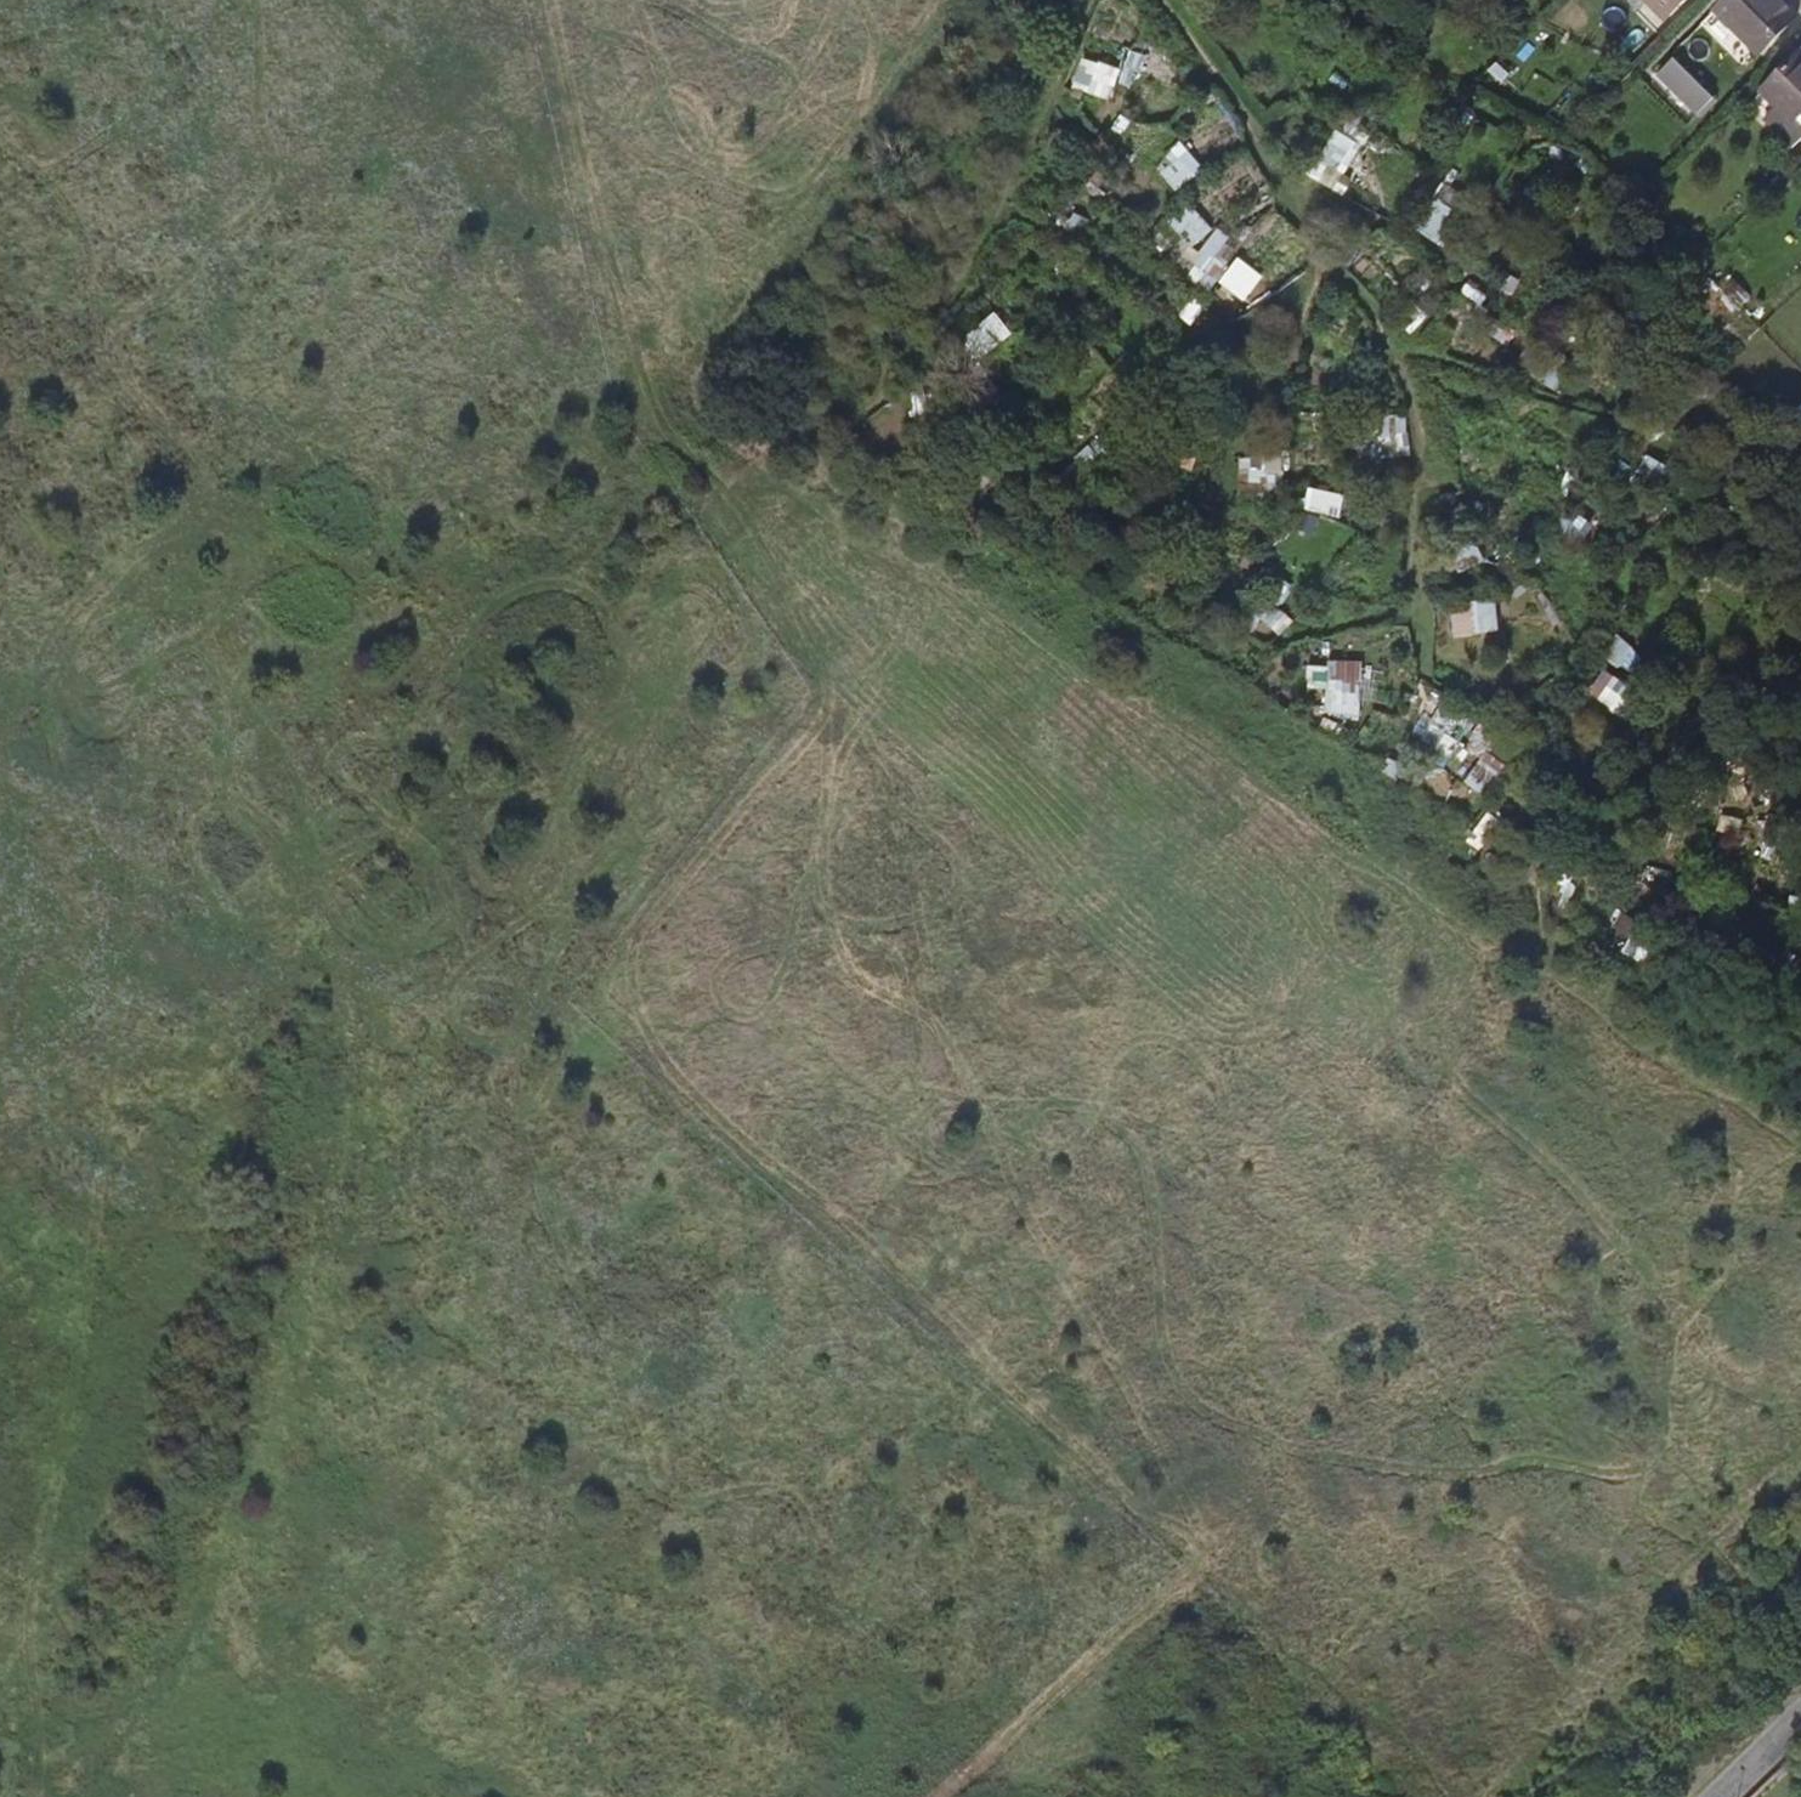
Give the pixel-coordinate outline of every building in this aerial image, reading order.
[(1687,0),(1647,0),(1667,20),(1687,0)] [(1797,18),(1780,0),(1725,0),(1716,10),(1760,54),(1797,18)] [(1761,91),(1800,133),(1800,52),(1761,91)] [(1113,94),(1123,65),(1085,53),(1075,82),(1113,94)] [(1714,99),(1675,59),(1657,77),(1696,116),(1714,99)] [(1348,116),(1323,156),(1348,171),(1372,131),(1348,116)] [(1180,188),(1205,166),(1183,141),(1158,163),(1180,188)] [(1443,178),(1414,227),(1440,242),(1468,192),(1443,178)] [(1212,279),(1238,243),(1219,229),(1193,265),(1212,279)] [(998,308),(962,340),(979,359),(1015,328),(998,308)] [(1415,452),(1409,410),(1367,417),(1373,459),(1415,452)] [(1284,454),(1241,455),(1242,507),(1285,506),(1284,454)] [(1329,714),(1362,715),(1364,657),(1330,656),(1329,714)] [(1418,731),(1448,751),(1469,719),(1439,700),(1418,731)]
